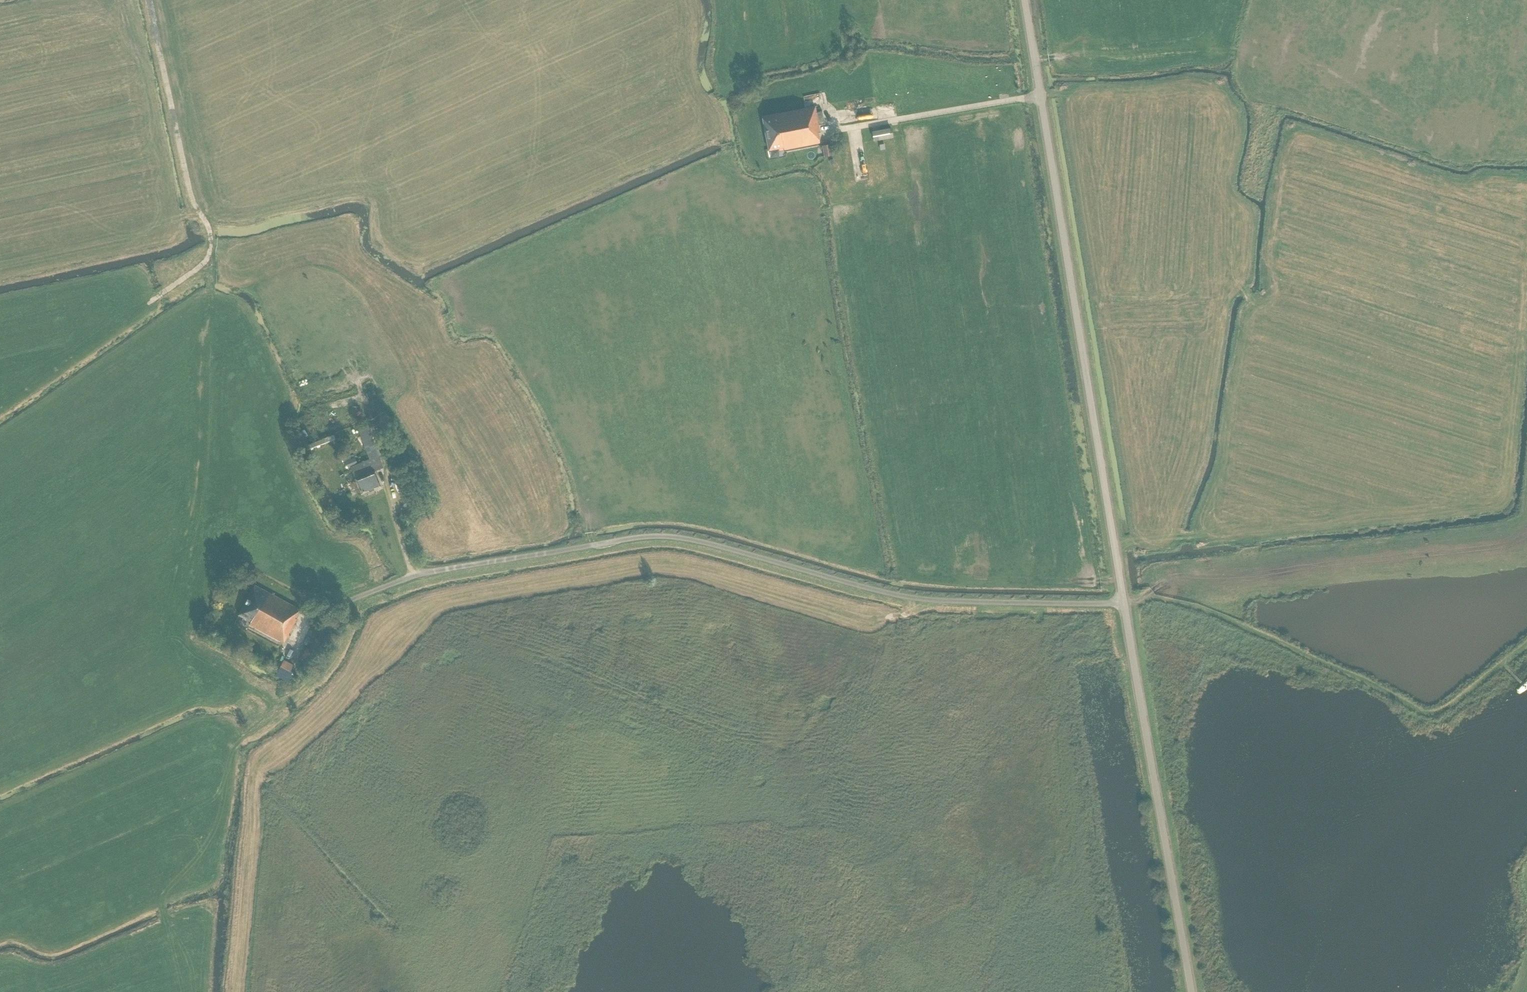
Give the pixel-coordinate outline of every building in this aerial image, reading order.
[(816,112),(815,107),(762,117),(768,150),(783,147),(783,150),(819,143),(817,133),(820,133),(818,125),(824,124),(822,111),(816,112)] [(873,140),(893,137),(891,127),(871,131),(873,140)] [(824,157),(832,156),(830,144),(822,145),(824,157)] [(307,450),(329,441),(327,437),(305,445),(307,450)] [(356,462),(355,458),(343,462),(346,468),(352,466),(356,462)] [(361,494),(380,486),(374,471),(383,467),(379,459),(351,471),(361,494)] [(398,490),(410,485),(404,470),(392,474),(398,490)] [(249,624),(283,643),(296,620),(294,619),(299,610),(255,585),(238,614),(250,621),(249,624)] [(306,648),(301,657),(314,663),(319,655),(306,648)] [(286,678),(293,665),(283,659),(277,673),(286,678)]
